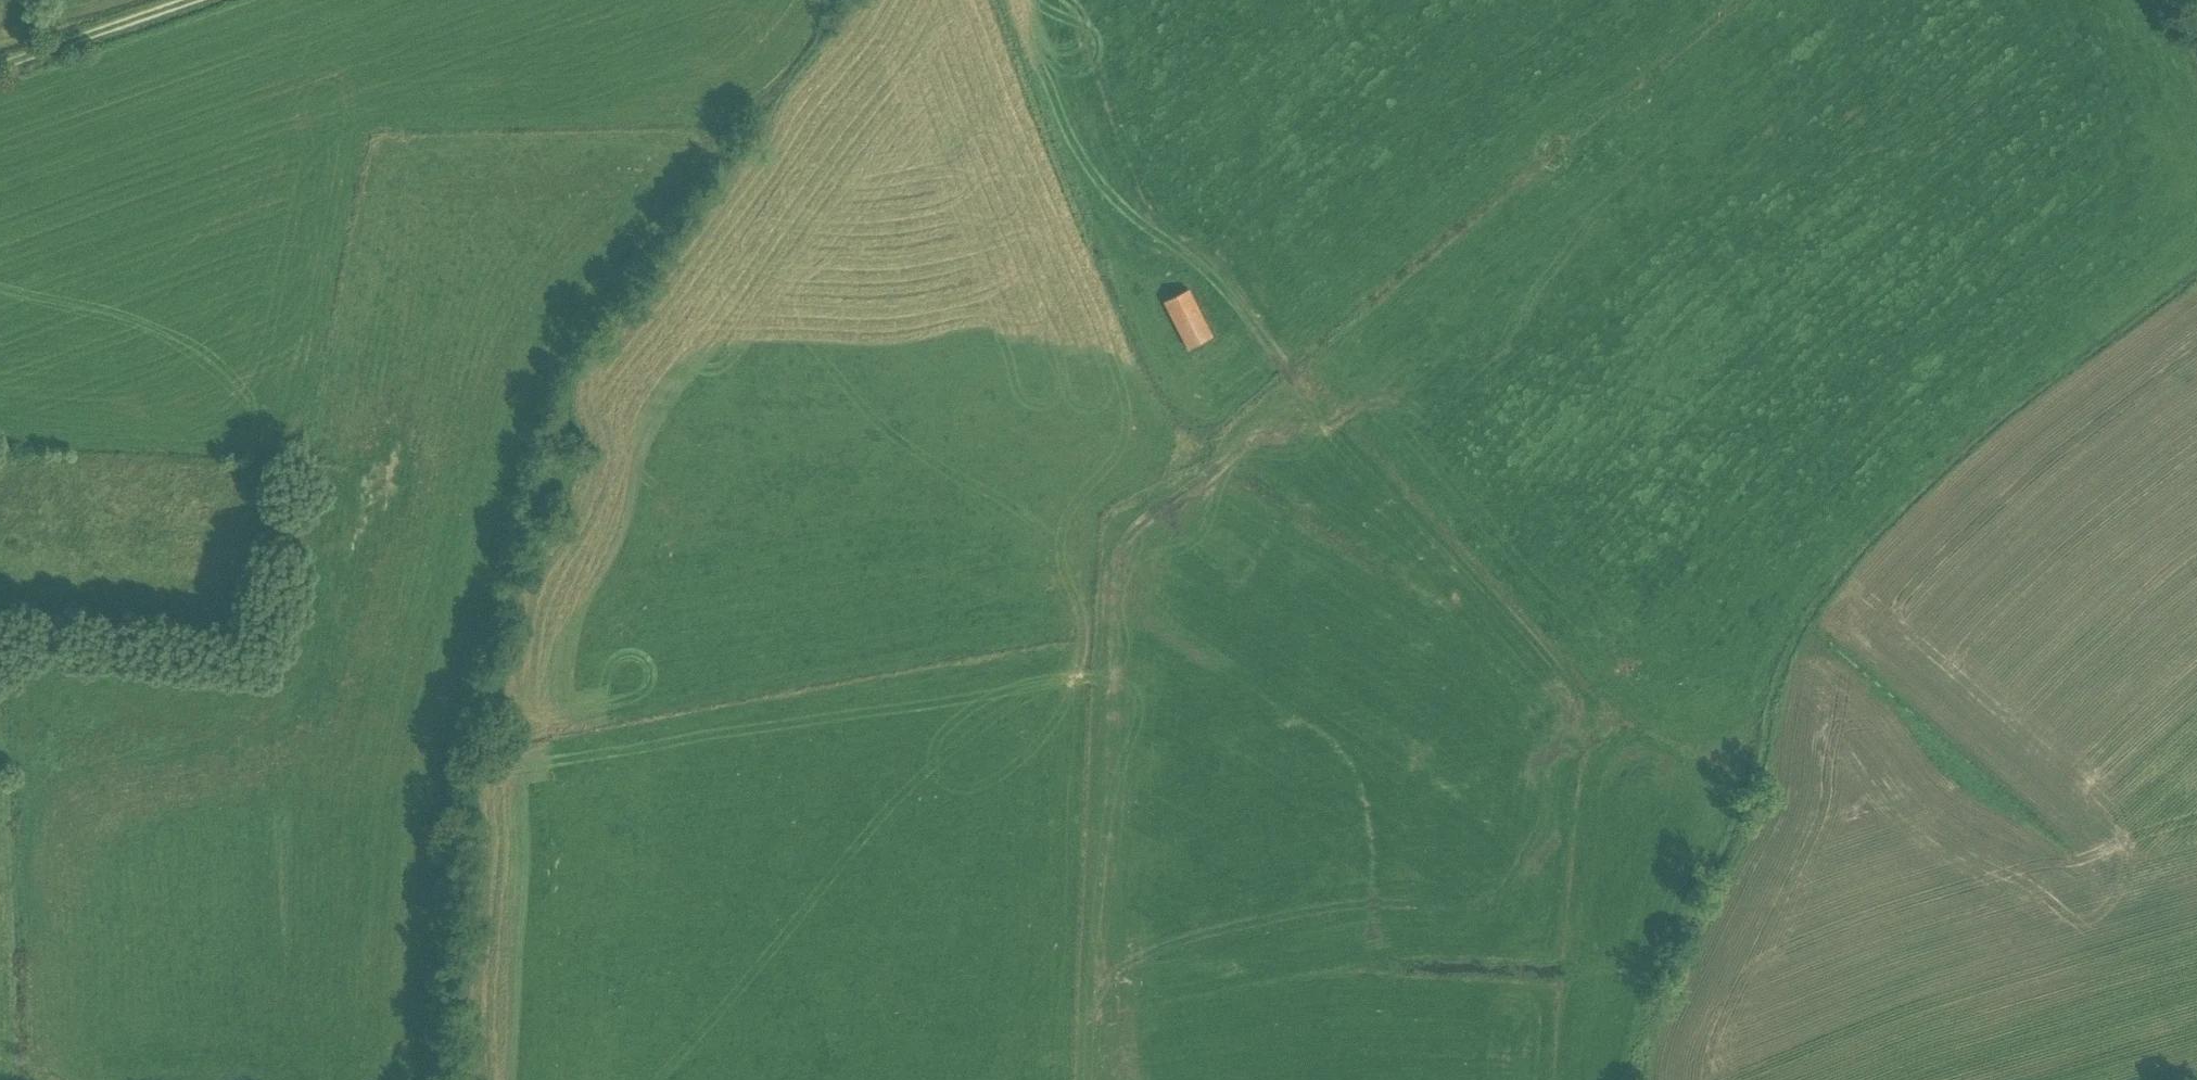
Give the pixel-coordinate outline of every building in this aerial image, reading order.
[(1163,301),(1188,349),(1214,336),(1189,288),(1163,301)]
